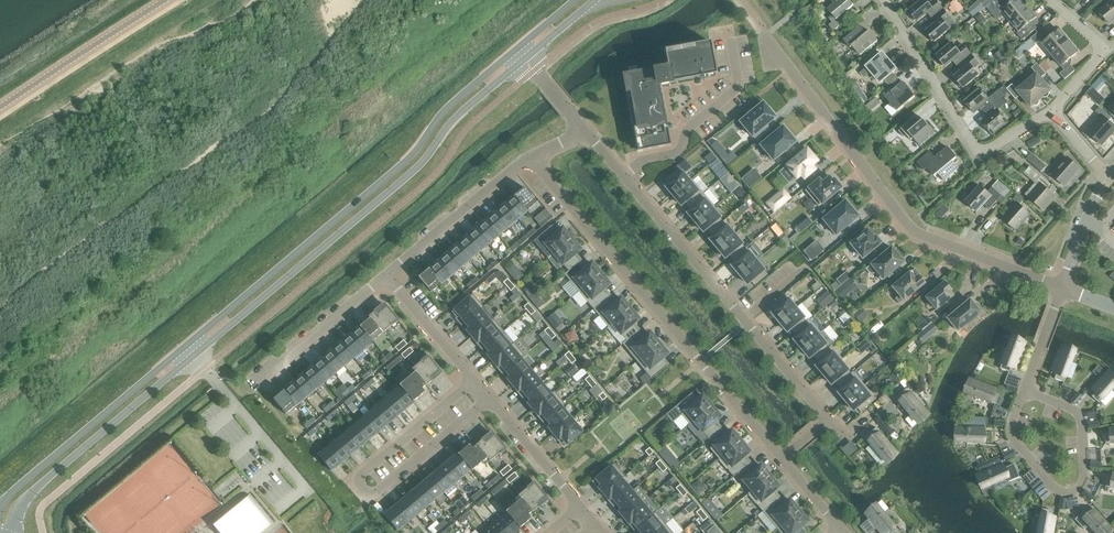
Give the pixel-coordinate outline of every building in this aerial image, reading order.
[(853,5),(849,0),(830,0),(834,5),(828,10),(832,15),(828,18),(832,23),(828,25),(833,31),(841,24),(837,19),(853,5)] [(932,18),(943,9),(936,0),(934,0),(929,4),(926,0),(922,0),(909,11),(910,13),(909,15),(914,21),(916,20),(917,22),(928,13),(932,18)] [(956,0),(951,4),(957,13),(963,8),(956,0)] [(1010,21),(1028,7),(1022,0),(1014,0),(1013,1),(1011,0),(1010,0),(1001,0),(994,6),(999,13),(1001,11),(1010,21)] [(1099,12),(1109,24),(1113,20),(1113,0),(1099,12)] [(979,1),(967,10),(973,17),(984,7),(982,5),(979,1)] [(1028,7),(1010,21),(1018,32),(1016,33),(1022,40),(1035,29),(1031,25),(1031,22),(1036,17),(1028,7)] [(943,9),(932,18),(936,23),(926,32),(927,33),(926,35),(931,41),(933,40),(934,42),(950,29),(945,23),(951,18),(943,9)] [(980,13),(975,18),(981,25),(985,22),(985,20),(980,13)] [(853,46),(860,55),(877,41),(870,31),(865,35),(864,33),(865,32),(860,27),(844,40),(851,48),(853,46)] [(832,37),(825,29),(820,33),(827,42),(832,37)] [(1039,40),(1052,55),(1069,41),(1060,30),(1049,39),(1041,30),(1031,39),(1035,44),(1039,40)] [(1069,41),(1052,55),(1064,70),(1060,74),(1064,79),(1075,70),(1067,61),(1078,52),(1069,41)] [(656,69),(623,76),(626,92),(631,91),(642,151),(670,145),(667,129),(664,130),(653,71),(655,70),(658,86),(671,83),(670,80),(699,75),(700,78),(716,75),(710,42),(693,45),(694,50),(665,55),(667,68),(656,70),(656,69)] [(956,58),(960,63),(971,54),(963,45),(957,49),(952,43),(936,56),(938,58),(936,60),(942,66),(943,65),(945,67),(956,58)] [(882,54),(860,72),(864,77),(871,72),(880,83),(884,80),(892,72),(895,70),(882,54)] [(971,54),(960,63),(964,68),(954,77),(956,79),(954,81),(959,87),(961,86),(963,88),(979,75),(973,68),(979,64),(971,54)] [(1037,74),(1027,82),(1041,99),(1043,97),(1045,98),(1047,97),(1049,95),(1049,92),(1051,90),(1041,78),(1046,74),(1037,63),(1032,68),(1037,74)] [(892,72),(884,80),(888,85),(892,82),(897,78),(892,72)] [(897,78),(892,82),(896,88),(903,82),(898,77),(897,78)] [(896,88),(885,97),(898,111),(915,97),(903,82),(896,88)] [(1041,99),(1027,82),(1017,90),(1012,84),(1007,89),(1009,91),(1016,99),(1021,95),(1031,107),(1033,106),(1035,106),(1038,105),(1039,103),(1039,100),(1041,99)] [(1004,85),(988,99),(989,100),(993,105),(1009,91),(1007,89),(1004,85)] [(1090,88),(1085,94),(1090,98),(1099,106),(1103,101),(1098,97),(1100,95),(1091,87),(1090,88)] [(979,109),(983,113),(993,105),(989,100),(988,99),(979,88),(963,101),(974,113),(979,109)] [(865,95),(860,99),(864,105),(869,102),(865,95)] [(873,100),(865,107),(869,112),(877,105),(873,100)] [(762,103),(739,122),(752,136),(775,117),(773,115),(774,114),(769,108),(768,109),(762,103)] [(993,105),(983,113),(987,118),(981,122),(992,134),(1007,121),(997,109),(997,110),(993,105)] [(1021,107),(1013,114),(1017,119),(1025,112),(1021,107)] [(1111,117),(1100,107),(1096,112),(1101,117),(1088,132),(1101,144),(1113,130),(1113,127),(1108,121),(1111,117)] [(910,121),(898,131),(904,137),(906,135),(911,140),(913,138),(920,146),(935,133),(934,131),(935,129),(932,125),(930,126),(926,121),(924,119),(920,123),(915,117),(910,121)] [(782,127),(760,145),(773,161),(795,142),(794,140),(795,140),(790,135),(788,133),(789,132),(784,127),(783,128),(782,127)] [(717,141),(710,146),(722,160),(728,155),(717,141)] [(786,166),(779,172),(789,184),(796,178),(800,175),(803,179),(814,170),(810,166),(816,161),(806,149),(786,166)] [(918,162),(917,163),(924,171),(927,168),(934,177),(938,174),(944,180),(957,169),(958,169),(958,168),(953,162),(957,158),(948,149),(936,159),(930,152),(929,152),(930,153),(918,162)] [(711,153),(704,158),(710,165),(716,159),(711,153)] [(1045,167),(1041,163),(1030,154),(1026,159),(1041,172),(1045,167)] [(1067,157),(1052,175),(1064,186),(1065,185),(1067,185),(1070,181),(1070,179),(1080,169),(1067,157)] [(716,159),(710,165),(716,172),(723,167),(716,159)] [(1030,166),(1024,173),(1036,183),(1032,188),(1026,194),(1043,210),(1055,197),(1047,190),(1052,185),(1040,175),(1030,166)] [(665,187),(673,196),(689,182),(678,169),(665,179),(669,184),(665,187)] [(753,170),(742,179),(749,188),(760,178),(753,170)] [(728,173),(719,180),(730,193),(739,186),(728,173)] [(818,206),(841,188),(834,179),(832,181),(829,177),(821,183),(818,179),(808,188),(812,192),(809,195),(818,206)] [(684,202),(687,206),(703,193),(691,180),(689,182),(673,196),(680,205),(684,202)] [(970,197),(966,202),(977,212),(986,201),(992,207),(997,201),(1000,204),(1011,191),(998,180),(992,187),(987,192),(980,186),(975,192),(970,197)] [(514,196),(527,211),(537,202),(524,187),(514,196)] [(739,187),(734,192),(739,198),(745,194),(739,187)] [(971,188),(966,194),(970,197),(975,192),(971,188)] [(782,190),(767,203),(773,211),(788,198),(782,190)] [(687,213),(695,222),(711,208),(712,209),(714,207),(703,193),(687,206),(691,210),(687,213)] [(1020,205),(1023,201),(1016,195),(1012,200),(1016,203),(1003,219),(1015,230),(1030,214),(1020,205)] [(504,204),(517,219),(527,211),(514,196),(504,204)] [(845,201),(822,220),(835,235),(857,216),(856,215),(857,214),(853,209),(852,210),(850,207),(851,207),(847,202),(846,202),(845,201)] [(494,212),(508,227),(517,219),(504,204),(501,207),(500,207),(494,212)] [(744,204),(738,208),(743,213),(748,209),(744,204)] [(706,228),(709,232),(722,222),(712,209),(711,208),(695,222),(702,231),(706,228)] [(939,210),(935,215),(940,219),(945,215),(939,210)] [(485,220),(498,235),(508,227),(494,212),(489,217),(485,220)] [(795,227),(800,233),(812,222),(807,216),(795,227)] [(475,228),(488,243),(498,235),(485,220),(482,223),(481,223),(475,228)] [(709,239),(717,248),(733,235),(722,222),(709,232),(713,237),(709,239)] [(538,236),(553,254),(571,239),(562,228),(556,233),(551,226),(538,236)] [(466,237),(479,252),(488,243),(475,228),(469,233),(470,233),(466,237)] [(867,230),(851,244),(862,257),(880,243),(875,237),(874,239),(867,230)] [(728,255),(731,259),(744,248),(733,235),(717,248),(724,257),(728,255)] [(783,238),(781,240),(785,245),(790,241),(785,236),(783,238)] [(456,244),(469,260),(479,252),(466,237),(462,240),(462,239),(456,244)] [(553,254),(568,271),(580,261),(574,254),(580,249),(571,239),(553,254)] [(816,242),(805,251),(812,259),(823,250),(816,242)] [(447,253),(460,268),(469,260),(456,244),(450,249),(451,250),(447,253)] [(731,266),(739,275),(755,261),(744,248),(731,259),(735,263),(731,266)] [(889,249),(865,269),(869,274),(873,274),(874,272),(881,280),(903,262),(895,253),(893,254),(889,249)] [(437,260),(450,276),(460,268),(447,253),(443,256),(443,255),(437,260)] [(428,269),(441,284),(450,276),(437,260),(431,265),(432,266),(428,269)] [(510,260),(503,266),(516,282),(523,276),(510,260)] [(564,274),(578,292),(600,274),(591,263),(585,268),(580,261),(568,271),(564,274)] [(755,261),(739,275),(746,284),(750,281),(754,285),(767,275),(755,261)] [(428,269),(418,278),(431,293),(441,284),(428,269)] [(861,269),(853,276),(856,279),(864,272),(861,269)] [(920,275),(914,269),(911,271),(892,287),(899,295),(895,299),(899,303),(903,300),(923,283),(918,277),(920,275)] [(846,271),(836,280),(840,285),(850,276),(846,271)] [(578,292),(593,309),(609,296),(603,289),(609,284),(600,274),(578,292)] [(818,282),(812,286),(815,291),(821,286),(818,282)] [(836,282),(830,287),(833,291),(840,286),(836,282)] [(926,297),(935,309),(952,295),(948,292),(950,290),(943,282),(926,297)] [(530,285),(523,291),(527,296),(533,290),(534,289),(530,285)] [(842,286),(834,292),(841,300),(848,294),(842,286)] [(533,290),(527,296),(533,303),(540,298),(533,290)] [(827,291),(821,296),(827,303),(833,298),(827,291)] [(459,316),(464,322),(479,310),(480,310),(483,307),(472,294),(451,312),(456,318),(459,316)] [(771,313),(779,322),(795,308),(784,295),(771,306),(775,310),(771,313)] [(608,327),(612,323),(611,323),(629,308),(626,304),(625,303),(620,298),(615,303),(609,296),(593,309),(608,327)] [(833,298),(827,303),(832,309),(838,304),(833,298)] [(947,318),(957,331),(967,322),(968,323),(976,317),(975,316),(981,310),(975,304),(974,305),(969,300),(947,318)] [(368,317),(369,318),(382,333),(397,320),(400,324),(399,324),(400,324),(383,304),(385,306),(376,313),(374,311),(368,317)] [(612,323),(626,340),(626,341),(638,330),(632,324),(638,319),(633,313),(633,312),(633,313),(629,308),(611,323),(612,323)] [(790,328),(793,332),(806,322),(806,321),(795,308),(779,322),(786,331),(790,328)] [(861,309),(854,315),(860,323),(866,318),(865,316),(867,316),(861,309)] [(467,330),(472,337),(489,322),(489,321),(480,310),(479,310),(464,322),(469,328),(467,330)] [(535,312),(531,315),(537,323),(541,319),(535,312)] [(554,312),(546,319),(551,325),(559,319),(554,312)] [(845,313),(838,318),(843,323),(849,318),(845,313)] [(931,323),(927,317),(917,326),(921,331),(931,323)] [(360,326),(372,341),(382,333),(369,318),(360,326)] [(479,340),(485,346),(500,334),(504,331),(493,318),(489,321),(489,322),(472,337),(477,343),(479,340)] [(793,339),(801,348),(817,335),(820,333),(808,319),(806,321),(806,322),(793,332),(797,336),(793,339)] [(932,323),(916,336),(920,341),(936,328),(932,323)] [(350,334),(363,349),(372,341),(360,326),(356,329),(350,334)] [(622,344),(637,361),(658,343),(649,333),(644,337),(638,330),(626,341),(626,340),(622,344)] [(544,331),(539,335),(543,340),(547,335),(544,331)] [(340,342),(353,357),(363,349),(350,334),(344,339),(340,342)] [(487,355),(492,361),(510,346),(509,346),(500,334),(485,346),(490,353),(487,355)] [(812,354),(815,359),(828,348),(817,335),(801,348),(808,357),(812,354)] [(1007,349),(999,369),(1008,372),(1010,366),(1015,368),(1025,343),(1019,341),(1011,338),(1007,349)] [(867,339),(860,345),(864,351),(872,345),(867,339)] [(330,350),(343,365),(353,357),(340,342),(337,345),(336,345),(330,350)] [(500,365),(505,371),(520,358),(520,359),(524,356),(513,343),(509,346),(510,346),(492,361),(497,367),(500,365)] [(658,343),(637,361),(648,375),(651,379),(667,365),(661,358),(667,354),(658,343)] [(815,366),(823,375),(839,361),(840,362),(842,359),(830,345),(828,348),(815,359),(819,363),(815,366)] [(1056,373),(1054,379),(1063,382),(1074,351),(1060,346),(1050,373),(1051,373),(1052,371),(1056,373)] [(583,348),(576,354),(579,358),(586,352),(583,348)] [(325,355),(321,358),(334,374),(343,365),(330,350),(325,355)] [(412,369),(415,372),(426,385),(425,385),(426,385),(432,380),(430,378),(438,372),(439,371),(441,373),(441,372),(424,352),(424,353),(427,356),(412,369)] [(317,361),(311,366),(324,382),(334,374),(321,358),(318,362),(317,361)] [(507,379),(512,385),(530,370),(520,359),(520,358),(505,371),(510,377),(507,379)] [(834,381),(837,385),(850,374),(840,362),(839,361),(823,375),(830,384),(834,381)] [(306,371),(302,375),(315,390),(324,382),(311,366),(305,371),(306,371)] [(1098,366),(1092,372),(1098,377),(1103,371),(1098,366)] [(593,370),(593,373),(595,375),(598,376),(601,373),(601,370),(599,368),(595,367),(593,370)] [(1091,397),(1098,403),(1113,386),(1113,373),(1109,368),(1090,390),(1091,390),(1092,389),(1095,392),(1091,397)] [(520,389),(525,395),(540,382),(530,370),(512,385),(518,391),(520,389)] [(399,385),(401,387),(401,386),(414,401),(425,392),(422,388),(425,385),(426,385),(415,372),(399,385)] [(837,392),(845,401),(864,385),(852,372),(850,374),(837,385),(841,389),(837,392)] [(895,372),(890,376),(894,382),(900,377),(895,372)] [(298,377),(292,382),(305,398),(315,390),(302,375),(298,378),(298,377)] [(648,375),(641,381),(644,385),(646,383),(651,379),(648,375)] [(996,390),(996,389),(969,379),(964,393),(995,404),(998,395),(992,393),(994,389),(996,390)] [(286,388),(283,391),(295,406),(305,398),(292,382),(286,387),(286,388)] [(528,403),(533,409),(551,395),(550,394),(540,382),(525,395),(530,401),(528,403)] [(864,385),(845,401),(852,410),(856,407),(860,412),(875,399),(864,385)] [(1005,390),(1015,394),(1017,389),(1006,385),(1005,390)] [(401,386),(401,387),(392,394),(405,409),(414,401),(401,386)] [(895,398),(916,423),(928,413),(906,388),(895,398)] [(283,391),(273,399),(285,414),(295,406),(283,391)] [(541,413),(546,419),(561,407),(565,404),(554,391),(550,394),(551,395),(533,409),(538,416),(541,413)] [(606,397),(603,393),(598,396),(602,401),(606,397)] [(689,425),(693,421),(711,406),(702,396),(696,400),(691,393),(679,403),(684,410),(680,414),(689,425)] [(1070,401),(1074,404),(1081,396),(1078,393),(1070,401)] [(392,394),(383,401),(395,416),(405,409),(392,394)] [(383,401),(374,409),(386,424),(395,416),(383,401)] [(347,406),(346,406),(353,413),(358,409),(351,402),(347,406)] [(693,421),(708,438),(720,428),(714,421),(720,417),(711,406),(693,421)] [(548,428),(553,434),(571,419),(561,407),(546,419),(551,425),(548,428)] [(374,409),(365,417),(377,432),(386,424),(374,409)] [(365,417),(355,424),(368,439),(377,432),(365,417)] [(571,419),(553,434),(558,440),(561,438),(566,444),(581,432),(571,419)] [(355,424),(346,432),(359,447),(368,439),(355,424)] [(955,442),(988,443),(988,433),(982,433),(982,428),(984,428),(956,427),(955,442)] [(1104,434),(1105,444),(1113,443),(1113,427),(1107,428),(1107,429),(1109,429),(1110,433),(1104,434)] [(709,449),(718,459),(740,441),(731,430),(726,435),(720,428),(708,438),(713,445),(709,449)] [(897,453),(875,428),(864,437),(885,463),(897,453)] [(346,432),(337,440),(350,455),(359,447),(346,432)] [(475,445),(476,445),(487,458),(489,461),(505,449),(507,452),(508,452),(491,432),(492,434),(483,442),(482,440),(475,445)] [(337,440),(328,447),(341,462),(350,455),(337,440)] [(733,477),(737,473),(749,463),(743,456),(749,451),(740,441),(718,459),(733,477)] [(458,454),(470,469),(471,471),(487,458),(476,445),(472,448),(469,445),(458,454)] [(341,462),(328,447),(319,455),(331,470),(341,462)] [(645,452),(648,456),(653,453),(649,448),(645,452)] [(1012,451),(1002,455),(1004,460),(1014,455),(1012,451)] [(449,462),(461,477),(470,469),(458,454),(449,462)] [(673,455),(665,461),(672,469),(679,463),(673,455)] [(999,462),(997,458),(977,467),(979,471),(999,462)] [(440,469),(452,484),(461,477),(449,462),(440,469)] [(598,488),(603,494),(621,479),(625,476),(614,463),(595,479),(601,485),(598,488)] [(737,473),(751,490),(752,490),(769,476),(760,465),(755,470),(749,463),(737,473)] [(1002,463),(976,475),(978,481),(982,489),(993,484),(1005,478),(1007,482),(1018,477),(1012,464),(1008,466),(1002,469),(1000,465),(1002,464),(1002,463)] [(430,477),(443,492),(452,484),(440,469),(430,477)] [(1106,477),(1105,487),(1113,488),(1113,473),(1111,472),(1111,473),(1113,473),(1112,478),(1106,477)] [(747,494),(762,511),(778,498),(772,491),(778,486),(769,476),(752,490),(751,490),(747,494)] [(421,484),(434,499),(443,492),(430,477),(421,484)] [(1029,485),(1032,489),(1041,482),(1037,478),(1029,485)] [(518,496),(521,498),(532,512),(538,507),(536,505),(544,498),(545,497),(547,499),(531,479),(530,480),(531,480),(533,483),(518,495),(518,496)] [(611,498),(616,504),(631,491),(621,479),(603,494),(608,500),(611,498)] [(697,480),(691,485),(698,493),(704,488),(697,480)] [(1041,482),(1032,489),(1035,493),(1044,486),(1041,482)] [(412,492),(425,507),(434,499),(421,484),(412,492)] [(1082,493),(1089,501),(1093,498),(1085,490),(1082,493)] [(619,512),(624,518),(641,503),(631,491),(616,504),(621,510),(619,512)] [(403,500),(416,515),(425,507),(412,492),(403,500)] [(216,525),(223,532),(259,532),(270,524),(248,498),(216,525)] [(507,513),(520,528),(531,518),(528,515),(532,512),(521,498),(505,511),(507,513)] [(762,511),(777,529),(798,511),(795,506),(794,505),(794,506),(789,500),(784,505),(778,498),(762,511)] [(394,507),(407,522),(416,515),(403,500),(394,507)] [(458,500),(453,504),(457,509),(462,504),(458,500)] [(859,526),(865,532),(870,532),(876,528),(880,532),(884,532),(886,531),(887,532),(893,532),(897,530),(883,514),(883,513),(888,509),(881,500),(876,505),(869,510),(864,514),(868,519),(859,526)] [(694,501),(685,509),(688,514),(698,506),(694,501)] [(632,522),(637,528),(652,515),(651,515),(641,503),(624,518),(629,524),(632,522)] [(394,507),(384,515),(397,530),(407,522),(394,507)] [(1074,519),(1083,529),(1088,525),(1095,532),(1108,532),(1112,530),(1092,508),(1092,509),(1093,510),(1090,513),(1086,509),(1074,519)] [(1037,532),(1052,532),(1055,516),(1054,515),(1054,517),(1049,517),(1051,511),(1041,509),(1037,532)] [(716,511),(711,515),(715,521),(720,517),(716,511)] [(777,529),(780,532),(806,532),(807,532),(802,526),(807,521),(802,515),(803,515),(802,515),(798,511),(777,529)] [(665,524),(655,512),(651,515),(652,515),(637,528),(641,532),(655,532),(665,524)] [(509,532),(513,532),(520,528),(507,513),(498,520),(509,532)] [(493,532),(509,532),(498,520),(489,528),(493,532)] [(708,521),(704,525),(708,529),(712,526),(708,521)] [(665,524),(655,532),(673,532),(665,524)]
